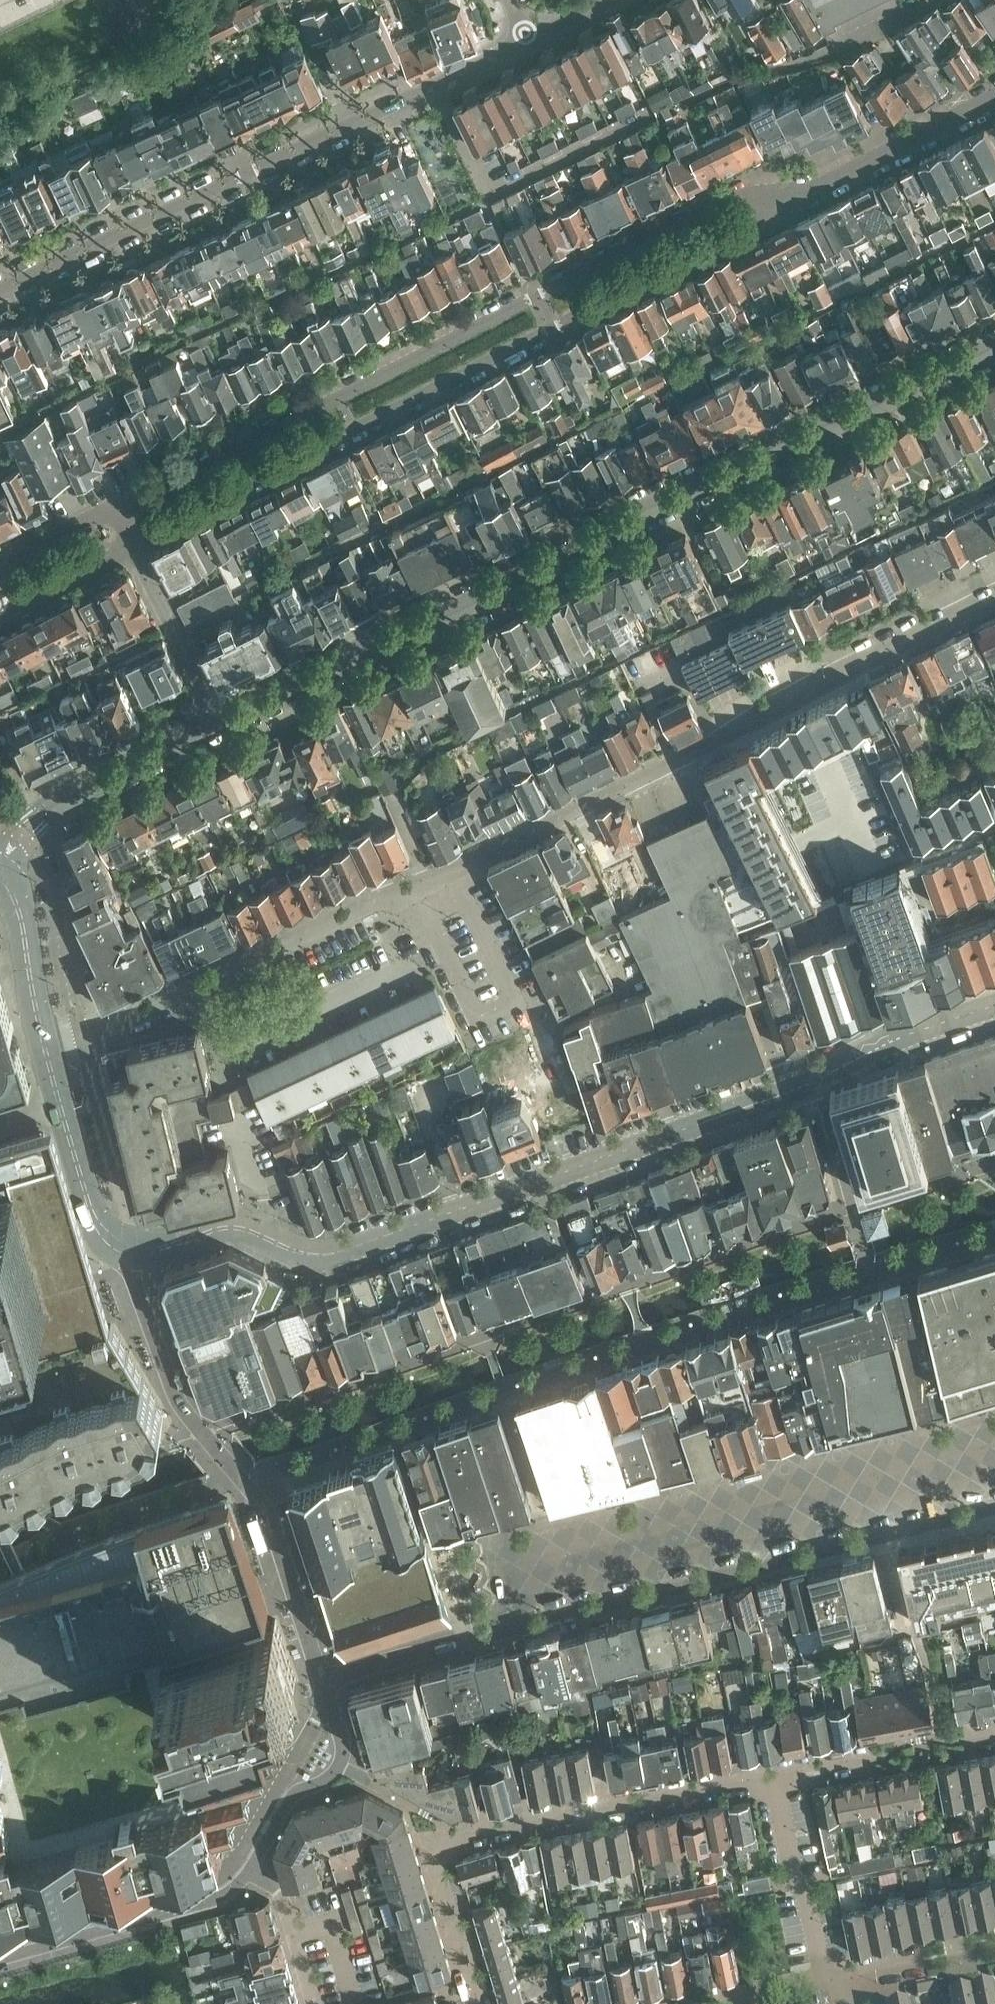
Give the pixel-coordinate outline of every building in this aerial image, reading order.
[(102,15),(124,5),(122,0),(106,0),(97,4),(102,15)] [(199,9),(207,6),(204,0),(201,0),(196,2),(199,9)] [(254,3),(257,9),(276,0),(255,0),(253,1),(254,3)] [(381,15),(359,25),(358,21),(363,18),(354,0),(342,0),(355,27),(375,70),(402,57),(394,41),(382,17),(381,15)] [(425,8),(421,0),(401,0),(409,15),(425,8)] [(705,70),(706,70),(713,84),(714,84),(733,77),(723,54),(701,39),(697,30),(714,22),(705,3),(701,5),(699,0),(675,0),(669,3),(669,2),(668,3),(686,34),(697,54),(705,70)] [(718,9),(728,3),(732,10),(750,0),(713,0),(718,9)] [(795,23),(781,31),(792,50),(824,32),(805,0),(782,0),(795,23)] [(824,32),(838,25),(836,21),(838,20),(837,19),(850,13),(851,14),(852,13),(851,12),(864,5),(865,7),(867,6),(866,5),(875,0),(806,0),(824,32)] [(981,13),(979,15),(969,0),(959,0),(945,9),(966,42),(991,27),(981,13)] [(991,27),(994,31),(994,0),(985,0),(976,6),(981,13),(991,27)] [(430,15),(449,64),(466,55),(468,50),(468,49),(478,45),(466,16),(467,16),(462,2),(430,15)] [(232,14),(238,24),(239,28),(261,17),(257,9),(254,3),(232,14)] [(676,39),(686,34),(668,3),(666,4),(663,3),(658,5),(656,9),(650,12),(678,62),(686,58),(676,39)] [(102,15),(107,26),(129,15),(124,5),(102,15)] [(938,8),(918,20),(934,44),(942,39),(939,35),(951,28),(938,8)] [(349,82),(375,70),(355,27),(334,37),(332,33),(338,31),(328,9),(317,14),(315,10),(299,18),(301,22),(307,19),(319,45),(329,40),(349,82)] [(607,18),(625,54),(635,74),(646,68),(637,48),(641,46),(623,11),(607,18)] [(670,66),(678,62),(650,12),(645,15),(641,14),(636,16),(634,20),(633,21),(650,52),(660,47),(670,66)] [(232,14),(216,25),(220,34),(238,24),(232,14)] [(749,24),(769,58),(787,48),(767,14),(749,24)] [(107,26),(112,36),(134,26),(129,15),(107,26)] [(946,63),(934,44),(918,20),(905,28),(906,30),(901,34),(911,49),(916,46),(920,53),(930,69),(931,68),(933,71),(946,63)] [(220,34),(216,25),(204,32),(208,40),(220,34)] [(134,26),(112,36),(117,47),(139,37),(134,26)] [(426,26),(410,33),(428,74),(443,66),(432,37),(426,26)] [(580,34),(583,38),(595,32),(592,27),(580,34)] [(611,29),(591,39),(611,79),(631,70),(611,29)] [(410,33),(394,41),(402,57),(412,82),(428,74),(410,33)] [(194,38),(174,48),(177,55),(198,46),(194,38)] [(934,44),(946,63),(959,83),(968,78),(971,79),(977,75),(977,72),(980,70),(962,43),(949,51),(946,48),(949,46),(944,38),(942,39),(934,44)] [(591,39),(572,49),(592,89),(611,79),(591,39)] [(173,47),(154,56),(157,64),(176,55),(173,47)] [(542,53),(544,57),(556,51),(554,47),(542,53)] [(871,49),(868,48),(846,61),(861,88),(868,84),(864,77),(882,66),(884,69),(888,66),(887,63),(877,47),(872,50),(871,49)] [(572,49),(552,58),(573,99),(592,89),(572,49)] [(920,53),(912,58),(936,94),(948,86),(951,91),(960,85),(959,83),(946,63),(933,71),(931,68),(930,69),(920,53)] [(283,65),(285,69),(302,104),(323,94),(305,55),(283,65)] [(936,94),(912,58),(911,57),(903,62),(909,70),(896,79),(916,106),(937,96),(936,94)] [(552,58),(533,68),(553,109),(573,99),(552,58)] [(136,72),(132,65),(119,72),(122,79),(136,72)] [(260,71),(263,78),(280,113),(282,113),(285,114),(291,112),(292,108),(294,107),(301,103),(301,104),(302,104),(285,69),(277,72),(274,65),(260,71)] [(503,72),(505,77),(518,71),(515,66),(503,72)] [(533,68),(513,78),(534,118),(553,109),(533,68)] [(706,70),(705,70),(687,80),(694,92),(713,84),(706,70)] [(253,74),(241,80),(260,122),(262,122),(265,123),(270,121),(271,117),(279,113),(280,114),(280,113),(263,78),(257,82),(253,74)] [(91,84),(96,95),(117,86),(112,75),(91,84)] [(868,84),(861,88),(883,120),(891,115),(897,111),(900,113),(907,109),(907,105),(909,104),(891,77),(878,86),(874,79),(868,84)] [(513,78),(494,88),(514,128),(534,118),(513,78)] [(219,90),(221,94),(239,132),(242,131),(245,133),(250,130),(251,127),(254,126),(254,125),(260,122),(241,80),(219,90)] [(694,92),(687,80),(670,90),(675,100),(694,92)] [(767,84),(770,91),(776,88),(773,82),(767,84)] [(847,83),(825,94),(844,132),(855,127),(859,135),(870,129),(847,83)] [(464,91),(467,96),(479,90),(477,85),(464,91)] [(666,86),(648,95),(655,110),(674,101),(666,86)] [(93,91),(93,89),(92,88),(72,97),(79,114),(100,105),(93,91)] [(494,88),(474,97),(495,138),(514,128),(494,88)] [(221,94),(201,103),(219,142),(239,132),(221,94)] [(720,132),(709,138),(724,169),(726,168),(727,170),(736,166),(736,164),(744,160),(744,159),(716,100),(717,99),(715,94),(707,98),(712,109),(710,110),(720,132)] [(825,94),(803,105),(822,143),(833,138),(837,146),(848,140),(844,132),(825,94)] [(725,96),(717,99),(716,100),(744,159),(750,157),(752,156),(755,158),(761,155),(762,151),(764,151),(743,104),(732,110),(725,96)] [(799,96),(778,107),(777,107),(796,146),(807,140),(811,148),(822,143),(803,105),(799,96)] [(495,138),(474,97),(455,107),(475,148),(495,138)] [(777,107),(778,107),(774,99),(751,110),(770,149),(782,143),(785,151),(796,146),(777,107)] [(632,100),(623,105),(628,114),(637,110),(632,100)] [(200,102),(180,111),(198,152),(198,150),(210,145),(210,146),(219,142),(201,103),(200,102)] [(628,114),(623,105),(615,109),(620,118),(628,114)] [(180,111),(159,121),(178,161),(185,158),(185,156),(197,151),(197,152),(198,152),(180,111)] [(678,111),(673,114),(704,180),(705,181),(711,177),(711,176),(712,176),(716,177),(722,174),(723,171),(724,170),(724,169),(709,138),(698,143),(687,121),(684,122),(678,111)] [(133,123),(135,126),(156,171),(177,161),(177,162),(178,161),(159,121),(158,121),(154,113),(133,123)] [(704,180),(673,114),(667,117),(670,124),(668,126),(670,129),(669,129),(680,152),(668,158),(683,189),(686,189),(689,190),(695,187),(696,184),(704,180)] [(22,122),(26,132),(43,125),(38,115),(22,122)] [(593,120),(585,124),(590,133),(598,129),(593,120)] [(590,133),(585,124),(576,128),(581,138),(590,133)] [(135,126),(116,136),(136,181),(156,171),(135,126)] [(984,128),(963,139),(982,175),(987,184),(994,180),(994,149),(984,128)] [(629,136),(635,149),(659,201),(666,198),(666,197),(668,196),(671,198),(677,195),(678,191),(680,191),(665,159),(662,153),(650,158),(637,131),(628,136),(629,136)] [(136,181),(116,136),(114,136),(93,145),(96,152),(115,191),(117,190),(121,191),(126,189),(128,185),(136,181)] [(629,136),(624,139),(630,151),(635,149),(629,136)] [(555,139),(546,143),(551,153),(559,149),(555,139)] [(963,139),(942,150),(960,186),(982,175),(963,139)] [(32,145),(38,158),(39,160),(42,158),(66,210),(73,207),(75,206),(80,208),(86,205),(88,200),(89,199),(66,150),(66,149),(52,156),(48,154),(41,140),(32,145)] [(453,141),(426,151),(432,167),(459,157),(453,141)] [(551,153),(546,143),(538,147),(543,157),(551,153)] [(80,144),(66,150),(89,199),(91,203),(112,192),(94,155),(92,151),(85,154),(80,144)] [(422,199),(436,192),(421,160),(409,165),(400,145),(393,149),(390,144),(375,151),(378,156),(397,198),(409,192),(413,201),(421,197),(422,199)] [(39,160),(38,158),(22,165),(13,146),(4,151),(38,223),(46,219),(53,221),(60,218),(62,211),(63,210),(39,160)] [(623,179),(624,181),(638,211),(640,210),(644,211),(650,209),(651,205),(659,201),(635,149),(630,151),(625,153),(635,174),(623,179)] [(942,150),(920,161),(920,162),(938,197),(960,186),(942,150)] [(594,152),(586,156),(618,223),(624,220),(623,219),(639,211),(638,211),(624,181),(612,186),(602,165),(600,166),(594,152)] [(408,221),(397,198),(378,156),(369,160),(366,159),(360,161),(359,165),(357,166),(377,209),(388,204),(398,226),(408,221)] [(581,201),(582,202),(596,232),(611,225),(612,226),(618,223),(586,156),(579,159),(585,172),(583,174),(593,195),(581,201)] [(507,163),(512,172),(521,168),(516,158),(507,163)] [(938,213),(915,166),(909,170),(907,168),(902,170),(903,173),(900,174),(914,204),(922,200),(933,221),(939,218),(937,215),(938,213)] [(329,179),(346,213),(349,211),(350,215),(347,216),(359,239),(368,234),(358,215),(373,208),(353,168),(352,169),(350,169),(347,168),(341,170),(339,174),(338,175),(329,179)] [(553,173),(544,177),(575,242),(581,240),(581,241),(583,240),(587,240),(593,237),(595,234),(597,233),(596,232),(582,202),(569,208),(560,187),(559,187),(553,173)] [(879,185),(901,227),(914,255),(921,251),(908,223),(902,210),(911,205),(896,176),(894,178),(891,175),(886,178),(886,181),(879,185)] [(575,242),(544,177),(535,181),(551,216),(539,222),(555,253),(557,253),(561,253),(567,250),(569,247),(571,246),(570,245),(576,243),(575,242)] [(12,235),(21,231),(23,230),(28,233),(35,230),(36,225),(38,224),(17,179),(1,187),(0,185),(0,208),(12,235)] [(347,216),(346,213),(329,179),(312,188),(330,224),(347,216)] [(873,184),(850,196),(865,224),(890,212),(885,201),(883,202),(873,184)] [(313,232),(330,224),(312,188),(295,196),(313,232)] [(522,198),(518,191),(507,196),(511,203),(522,198)] [(281,203),(274,207),(292,244),(314,234),(295,196),(281,203)] [(830,207),(831,210),(837,222),(846,239),(867,228),(865,224),(850,196),(830,207)] [(506,205),(503,198),(492,203),(495,210),(506,205)] [(274,207),(254,216),(272,254),(292,244),(274,207)] [(485,221),(480,209),(467,215),(472,227),(485,221)] [(994,219),(990,211),(989,210),(974,217),(979,226),(994,219)] [(812,260),(818,271),(838,261),(817,217),(815,215),(795,225),(812,260)] [(233,225),(232,225),(251,264),(272,254),(254,216),(233,226),(233,225)] [(536,218),(521,225),(538,261),(553,254),(536,218)] [(795,224),(781,231),(796,262),(805,257),(808,262),(812,260),(795,225),(795,224)] [(952,240),(965,234),(967,233),(962,224),(948,231),(950,236),(952,240)] [(219,232),(212,236),(230,273),(251,264),(232,225),(219,232)] [(538,261),(521,225),(506,232),(522,268),(538,261)] [(948,231),(945,225),(930,232),(933,238),(935,243),(950,236),(948,231)] [(434,260),(436,264),(451,296),(472,286),(450,241),(449,242),(442,227),(432,232),(444,255),(434,260)] [(449,238),(450,241),(472,286),(493,276),(479,249),(471,231),(461,235),(460,233),(449,238)] [(781,231),(765,240),(787,286),(796,281),(788,266),(796,262),(781,231)] [(212,236),(191,245),(210,283),(230,273),(212,236)] [(935,243),(933,238),(923,243),(926,248),(935,243)] [(500,239),(479,249),(493,276),(513,266),(500,239)] [(765,240),(750,247),(766,281),(774,278),(780,289),(787,286),(765,240)] [(402,246),(406,254),(431,305),(451,296),(436,264),(419,272),(416,264),(419,262),(410,242),(402,246)] [(373,249),(370,243),(363,247),(365,253),(373,249)] [(171,254),(170,254),(189,293),(210,283),(191,245),(171,255),(171,254)] [(359,245),(343,252),(347,260),(363,253),(359,245)] [(964,277),(980,310),(994,303),(994,284),(985,264),(976,245),(965,250),(976,272),(964,277)] [(766,281),(750,247),(734,255),(755,297),(764,292),(760,284),(766,281)] [(898,249),(882,256),(885,264),(889,270),(905,262),(898,249)] [(343,252),(326,260),(329,269),(347,260),(343,252)] [(149,264),(164,296),(168,303),(189,293),(170,254),(149,264)] [(415,277),(397,286),(411,315),(431,305),(406,254),(399,257),(406,271),(412,270),(415,277)] [(931,258),(943,283),(961,320),(980,310),(964,277),(954,282),(943,259),(939,261),(936,256),(931,258)] [(717,269),(716,269),(737,311),(744,308),(739,297),(749,291),(744,282),(731,257),(715,265),(717,269)] [(985,264),(994,284),(994,259),(985,264)] [(329,269),(326,260),(316,265),(320,273),(329,269)] [(361,262),(375,290),(391,324),(411,315),(397,286),(383,292),(367,260),(361,262)] [(311,263),(304,266),(310,278),(317,274),(311,263)] [(885,264),(863,275),(865,279),(867,283),(890,272),(889,270),(885,264)] [(124,277),(142,314),(143,316),(157,309),(165,324),(175,319),(168,303),(164,296),(161,297),(146,266),(139,269),(134,267),(127,270),(126,275),(124,276),(124,277)] [(734,333),(725,337),(731,350),(751,340),(737,311),(716,269),(710,273),(706,272),(702,274),(701,277),(698,278),(712,305),(722,301),(735,329),(733,330),(734,333)] [(888,280),(890,284),(900,304),(919,340),(936,332),(936,330),(939,328),(913,274),(910,269),(888,280)] [(861,270),(826,287),(830,296),(865,279),(863,275),(861,270)] [(921,270),(913,274),(939,328),(943,326),(944,328),(961,320),(943,283),(931,289),(921,270)] [(348,271),(339,276),(369,337),(392,326),(391,324),(375,290),(360,297),(348,271)] [(289,273),(283,277),(288,288),(295,285),(289,273)] [(344,313),(332,319),(346,347),(346,348),(369,337),(339,276),(329,281),(344,313)] [(113,322),(112,323),(122,344),(134,339),(125,321),(142,314),(124,277),(115,281),(115,280),(113,281),(109,279),(101,283),(99,287),(100,287),(98,288),(98,289),(97,289),(113,322)] [(694,278),(675,287),(683,304),(684,304),(692,320),(701,316),(707,327),(717,322),(694,278)] [(808,289),(815,304),(830,296),(826,287),(823,281),(808,289)] [(295,293),(313,329),(326,356),(346,347),(332,319),(332,318),(323,323),(312,300),(322,295),(316,283),(295,293)] [(873,293),(885,318),(901,349),(919,340),(900,304),(890,284),(873,293)] [(683,304),(675,287),(662,294),(682,340),(689,336),(684,325),(692,320),(684,304),(683,304)] [(83,291),(71,296),(89,333),(81,337),(97,372),(99,371),(103,378),(117,372),(113,364),(97,330),(112,323),(113,322),(97,289),(90,293),(90,292),(88,293),(83,291)] [(250,292),(241,296),(247,307),(255,303),(250,292)] [(48,312),(60,338),(64,345),(81,337),(89,333),(71,296),(60,302),(58,306),(59,307),(57,308),(48,312)] [(247,307),(241,296),(222,305),(227,316),(247,307)] [(638,306),(657,345),(666,364),(674,359),(659,330),(670,325),(655,297),(638,306)] [(860,298),(852,302),(881,359),(901,349),(885,318),(873,324),(860,298)] [(839,332),(841,335),(859,370),(881,359),(852,302),(842,307),(851,326),(839,332)] [(770,312),(775,325),(796,315),(790,303),(770,312)] [(609,321),(625,354),(627,358),(629,357),(635,368),(643,363),(638,352),(654,344),(634,308),(609,321)] [(293,338),(291,339),(281,344),(264,309),(257,312),(287,373),(290,372),(291,374),(307,366),(293,338)] [(209,314),(201,318),(205,326),(213,322),(209,314)] [(817,315),(808,319),(838,376),(842,374),(844,377),(859,370),(841,335),(830,340),(817,315)] [(21,325),(36,357),(42,369),(55,363),(56,366),(70,359),(64,345),(60,338),(57,339),(47,318),(39,321),(37,317),(34,318),(30,316),(24,319),(23,323),(21,325)] [(241,318),(231,323),(261,387),(283,377),(269,348),(258,354),(241,318)] [(800,323),(813,349),(801,355),(819,389),(835,382),(833,379),(838,376),(808,319),(800,323)] [(602,366),(625,354),(609,321),(585,333),(602,366)] [(748,331),(753,341),(772,331),(767,321),(748,331)] [(237,363),(226,369),(239,398),(261,387),(231,323),(223,327),(231,344),(229,345),(237,363)] [(286,328),(291,339),(293,338),(307,366),(326,357),(326,356),(313,329),(301,334),(296,323),(286,328)] [(36,357),(32,358),(17,326),(10,329),(9,330),(4,328),(0,330),(0,346),(23,395),(48,382),(42,369),(36,357)] [(195,361),(203,376),(218,408),(239,398),(226,369),(225,367),(213,372),(201,346),(214,340),(211,332),(187,343),(195,361)] [(585,336),(577,340),(576,341),(572,340),(567,342),(566,345),(564,346),(564,348),(557,351),(582,400),(591,395),(581,376),(593,370),(590,365),(598,362),(585,336)] [(731,350),(725,337),(724,338),(725,339),(712,346),(717,356),(729,350),(730,351),(731,350)] [(754,347),(734,358),(742,375),(765,414),(759,417),(759,418),(760,418),(766,415),(783,407),(783,406),(791,403),(765,355),(769,354),(763,342),(753,346),(754,347)] [(218,408),(203,376),(188,383),(178,361),(180,360),(175,349),(160,355),(176,389),(179,387),(194,419),(218,408)] [(819,389),(801,355),(798,349),(773,362),(794,402),(819,389)] [(536,360),(547,386),(548,387),(549,387),(559,381),(567,396),(576,391),(555,350),(546,354),(543,354),(539,355),(539,358),(536,360)] [(9,375),(0,356),(0,379),(9,375)] [(162,395),(149,401),(164,434),(187,423),(186,422),(174,397),(178,396),(160,357),(147,364),(162,395)] [(535,358),(514,369),(513,369),(532,405),(553,394),(549,387),(548,387),(547,386),(536,360),(535,358)] [(705,376),(684,386),(691,399),(718,385),(739,428),(741,428),(759,418),(759,417),(765,414),(742,375),(734,358),(704,374),(705,376)] [(145,403),(149,401),(135,371),(127,375),(132,386),(127,388),(136,407),(123,413),(138,446),(160,435),(145,403)] [(620,380),(625,390),(628,395),(643,388),(635,372),(620,380)] [(643,386),(647,393),(674,380),(670,372),(643,386)] [(505,373),(481,386),(496,416),(522,403),(505,373)] [(4,429),(30,416),(26,408),(15,413),(0,382),(0,420),(4,429)] [(993,384),(994,386),(987,389),(986,387),(975,393),(994,430),(994,383),(993,384)] [(674,392),(683,411),(688,418),(692,416),(706,445),(740,429),(739,428),(718,385),(691,399),(684,386),(674,392)] [(496,416),(481,386),(458,398),(472,428),(496,416)] [(680,458),(656,410),(651,398),(649,393),(639,398),(642,403),(641,404),(648,418),(637,425),(659,468),(674,461),(680,458)] [(92,427),(107,460),(134,448),(119,415),(122,413),(114,395),(104,400),(113,418),(92,427)] [(944,408),(959,438),(980,479),(981,479),(991,474),(975,441),(988,435),(968,397),(944,408)] [(97,440),(78,400),(63,407),(71,425),(69,426),(73,435),(58,442),(79,485),(95,477),(92,469),(104,463),(94,442),(97,440)] [(449,402),(422,416),(436,443),(465,429),(461,419),(459,419),(449,402)] [(666,406),(656,410),(680,458),(688,454),(702,447),(688,418),(683,411),(671,417),(666,406)] [(941,410),(920,420),(936,452),(925,457),(924,457),(929,470),(934,482),(947,475),(941,462),(951,457),(967,489),(981,482),(980,479),(959,438),(956,440),(941,410)] [(569,427),(562,412),(550,418),(558,432),(569,427)] [(609,419),(614,428),(628,421),(623,412),(609,419)] [(564,416),(566,419),(569,426),(576,422),(571,413),(564,416)] [(71,478),(50,436),(55,434),(46,416),(0,438),(0,458),(9,453),(12,460),(16,458),(14,454),(18,452),(39,494),(46,490),(47,491),(53,493),(62,489),(64,482),(63,482),(71,478)] [(422,416),(408,424),(432,473),(439,470),(431,453),(439,449),(436,443),(422,416)] [(595,425),(599,432),(609,428),(606,420),(595,425)] [(433,474),(432,473),(408,424),(392,432),(417,482),(433,474)] [(923,451),(910,425),(891,435),(891,436),(911,474),(910,475),(912,479),(929,470),(924,457),(925,457),(923,451)] [(539,426),(528,431),(534,443),(545,438),(539,426)] [(528,431),(481,457),(487,468),(534,443),(528,431)] [(370,443),(382,469),(388,480),(401,473),(398,467),(403,465),(388,433),(370,443)] [(911,474),(891,436),(889,438),(885,437),(880,440),(879,443),(868,448),(884,479),(893,475),(896,482),(910,475),(911,474)] [(567,439),(560,442),(566,454),(573,451),(567,439)] [(628,445),(620,449),(635,480),(655,470),(639,440),(628,445)] [(367,476),(382,469),(370,443),(354,451),(367,476)] [(533,458),(542,475),(543,478),(548,475),(543,465),(561,456),(568,469),(548,479),(557,498),(558,497),(566,514),(589,503),(561,444),(533,458)] [(635,480),(620,449),(617,444),(606,449),(603,444),(593,449),(594,451),(596,454),(614,490),(635,480)] [(860,500),(864,508),(866,511),(868,510),(878,530),(904,517),(894,498),(887,484),(881,486),(863,448),(840,459),(850,479),(846,481),(856,502),(860,500)] [(566,454),(589,502),(590,502),(611,492),(593,456),(579,463),(573,451),(566,454)] [(350,453),(330,463),(345,494),(362,486),(358,477),(361,476),(359,471),(350,453)] [(478,457),(449,472),(456,484),(485,469),(478,457)] [(854,513),(864,508),(860,500),(856,502),(846,481),(850,479),(840,459),(821,469),(841,511),(851,506),(854,513)] [(330,463),(309,473),(321,499),(323,505),(345,494),(330,463)] [(49,513),(42,499),(37,498),(21,467),(3,475),(27,524),(49,513)] [(432,473),(433,474),(441,491),(447,487),(442,476),(439,470),(432,473)] [(792,483),(811,522),(828,556),(857,541),(852,532),(829,543),(824,532),(843,522),(817,470),(809,475),(808,477),(804,479),(801,478),(792,483)] [(449,472),(442,476),(447,487),(449,486),(449,488),(456,484),(449,472)] [(309,473),(296,480),(309,505),(321,499),(309,473)] [(516,501),(530,531),(562,516),(548,488),(547,486),(543,478),(542,475),(533,479),(539,490),(516,501)] [(493,479),(484,482),(512,538),(516,536),(517,538),(530,531),(513,496),(503,501),(493,479)] [(278,489),(292,517),(296,524),(314,515),(309,505),(296,480),(278,489)] [(484,482),(477,486),(486,505),(490,503),(491,507),(478,513),(496,549),(510,542),(508,540),(512,538),(484,482)] [(801,527),(811,522),(792,483),(776,491),(804,547),(808,555),(814,552),(801,527)] [(477,486),(467,492),(478,513),(491,507),(490,503),(486,505),(477,486)] [(398,499),(397,499),(402,509),(410,505),(400,487),(393,491),(398,499)] [(278,489),(263,497),(277,525),(292,517),(278,489)] [(795,551),(804,547),(776,491),(760,499),(761,499),(778,535),(789,529),(792,534),(790,541),(795,551)] [(985,498),(982,491),(950,505),(973,553),(994,542),(994,521),(984,499),(985,498)] [(0,534),(8,530),(12,532),(18,530),(18,525),(22,523),(7,492),(0,495),(0,533),(0,534)] [(445,506),(472,558),(473,560),(488,553),(486,549),(493,545),(495,549),(496,549),(478,513),(467,492),(466,492),(467,495),(445,506)] [(985,498),(984,499),(994,521),(994,494),(985,498)] [(263,497),(248,505),(262,532),(265,538),(280,531),(277,525),(263,497)] [(402,509),(397,499),(379,508),(384,519),(402,509)] [(780,537),(778,535),(761,499),(749,505),(743,507),(743,508),(737,511),(746,529),(743,531),(750,546),(757,543),(760,547),(780,537)] [(901,508),(903,512),(905,516),(918,510),(914,502),(901,508)] [(354,507),(361,525),(371,521),(364,503),(354,507)] [(248,505),(231,513),(251,551),(257,562),(266,557),(255,536),(262,532),(248,505)] [(445,506),(390,534),(416,586),(430,579),(471,559),(472,558),(445,506)] [(949,506),(920,520),(940,566),(953,560),(956,561),(961,558),(962,555),(971,551),(949,506)] [(231,513),(215,521),(230,549),(236,546),(242,556),(251,551),(231,513)] [(704,527),(722,566),(727,563),(733,575),(741,571),(736,559),(749,552),(730,514),(704,527)] [(940,566),(920,520),(889,534),(910,582),(941,568),(940,566)] [(230,549),(215,521),(200,529),(217,561),(225,557),(230,568),(233,567),(236,574),(242,572),(230,549)] [(350,522),(336,529),(342,540),(355,533),(350,522)] [(342,540),(336,529),(334,525),(305,540),(313,555),(342,540)] [(151,554),(168,587),(217,562),(200,529),(151,554)] [(873,541),(875,544),(879,552),(893,545),(887,534),(873,541)] [(644,557),(657,583),(662,594),(676,587),(679,595),(676,596),(683,611),(684,610),(690,622),(699,618),(698,616),(729,601),(724,591),(715,595),(705,573),(686,535),(670,543),(662,546),(662,548),(644,557)] [(849,553),(856,567),(866,562),(859,548),(849,553)] [(354,574),(340,581),(357,617),(380,606),(351,549),(344,554),(354,574)] [(303,550),(293,555),(297,563),(307,558),(303,550)] [(907,584),(892,551),(864,564),(866,566),(880,597),(881,596),(882,596),(886,598),(892,595),(893,591),(893,590),(907,584)] [(297,563),(293,555),(292,552),(275,560),(280,571),(297,563)] [(399,552),(380,561),(398,597),(417,588),(416,586),(399,552)] [(836,558),(841,567),(859,606),(880,597),(866,566),(855,571),(847,553),(836,558)] [(653,585),(640,558),(619,569),(619,568),(618,569),(640,616),(642,620),(655,614),(662,629),(676,623),(662,594),(657,583),(653,585)] [(306,572),(316,593),(333,628),(357,617),(340,581),(327,587),(321,575),(333,568),(329,560),(306,572)] [(398,597),(380,561),(362,570),(380,606),(398,597)] [(859,606),(841,567),(820,577),(839,616),(859,606)] [(603,576),(594,580),(626,647),(636,643),(626,623),(640,616),(618,569),(617,569),(603,577),(603,576)] [(98,590),(105,603),(97,607),(93,600),(80,606),(89,622),(95,619),(109,612),(109,611),(141,595),(141,594),(138,596),(134,589),(135,586),(129,574),(111,583),(108,582),(102,585),(101,588),(98,590)] [(293,578),(282,584),(309,639),(316,636),(317,637),(333,628),(316,593),(303,599),(293,578)] [(571,591),(571,592),(592,639),(605,633),(615,653),(626,647),(594,580),(586,584),(586,585),(572,592),(571,591)] [(206,591),(205,593),(214,610),(216,611),(236,601),(237,599),(228,582),(226,581),(206,591)] [(309,639),(282,584),(269,590),(272,595),(273,594),(282,611),(270,617),(287,651),(303,643),(303,642),(309,639)] [(806,632),(794,605),(785,585),(724,614),(723,613),(671,638),(695,687),(700,697),(751,671),(746,660),(806,632)] [(724,590),(729,601),(737,598),(732,587),(724,590)] [(794,605),(806,632),(835,618),(821,587),(793,601),(794,605)] [(202,594),(199,595),(200,596),(209,613),(208,615),(212,613),(216,611),(214,610),(205,593),(206,591),(202,594)] [(551,602),(546,604),(578,672),(587,668),(584,661),(579,647),(593,641),(592,639),(571,592),(570,592),(565,595),(564,595),(551,601),(551,602)] [(109,611),(109,612),(116,624),(109,628),(118,647),(105,654),(107,660),(141,644),(137,637),(138,637),(133,626),(149,618),(150,615),(147,610),(148,610),(141,595),(109,611)] [(178,607),(187,624),(189,625),(208,615),(209,613),(200,596),(199,595),(179,605),(178,607)] [(61,608),(54,612),(68,640),(88,630),(73,602),(71,603),(68,602),(62,605),(61,608)] [(523,616),(542,654),(548,667),(560,661),(568,677),(578,672),(546,604),(523,616)] [(35,621),(34,622),(49,650),(68,640),(54,612),(45,616),(42,615),(36,618),(35,621)] [(520,664),(542,654),(523,616),(502,626),(520,664)] [(222,622),(221,625),(225,634),(237,628),(232,619),(230,618),(222,622)] [(994,655),(994,618),(976,627),(991,657),(994,655)] [(101,629),(95,619),(89,622),(88,622),(93,633),(101,629)] [(201,652),(217,686),(283,653),(266,620),(201,652)] [(22,628),(14,632),(29,661),(49,650),(34,622),(32,623),(29,622),(24,625),(22,628)] [(498,628),(475,639),(486,661),(485,661),(495,682),(508,676),(502,665),(513,660),(498,628)] [(958,636),(952,639),(967,670),(984,662),(970,631),(958,637),(958,636)] [(14,632),(7,636),(3,635),(0,637),(0,653),(9,671),(29,661),(14,632)] [(486,661),(475,639),(473,640),(463,645),(462,645),(461,644),(450,649),(451,651),(441,656),(440,656),(438,657),(439,657),(438,657),(449,679),(470,725),(507,707),(495,682),(485,661),(486,661)] [(948,642),(936,648),(957,690),(962,687),(966,694),(976,689),(973,682),(965,685),(961,677),(960,678),(959,674),(967,670),(952,639),(947,641),(948,642)] [(124,659),(117,663),(126,682),(135,678),(145,698),(162,690),(169,687),(169,688),(170,687),(175,690),(181,687),(183,680),(164,640),(145,649),(124,659)] [(957,690),(936,648),(935,647),(914,658),(929,690),(939,685),(945,697),(953,694),(959,707),(970,703),(966,694),(962,687),(957,690)] [(627,649),(618,654),(619,658),(629,653),(627,649)] [(89,654),(79,659),(82,668),(93,663),(89,654)] [(82,668),(79,659),(67,665),(71,676),(84,670),(82,668)] [(401,676),(419,712),(453,695),(436,659),(401,676)] [(889,671),(914,719),(919,717),(911,699),(923,693),(908,661),(889,671)] [(870,680),(903,749),(923,740),(914,719),(889,671),(886,672),(870,680)] [(49,673),(38,679),(42,686),(53,681),(49,673)] [(99,699),(101,701),(117,735),(123,732),(139,724),(139,725),(141,724),(140,722),(116,673),(98,682),(104,696),(99,699)] [(81,688),(74,691),(83,709),(79,711),(96,746),(117,735),(101,701),(93,705),(92,701),(93,695),(84,677),(77,680),(81,688)] [(580,685),(582,688),(585,694),(598,687),(594,678),(580,685)] [(42,686),(38,679),(27,684),(31,692),(42,686)] [(402,744),(407,754),(419,749),(413,738),(404,743),(395,724),(404,720),(419,713),(402,679),(401,679),(399,680),(398,680),(395,679),(390,682),(389,685),(389,684),(388,685),(386,686),(365,696),(392,749),(402,744)] [(561,693),(563,697),(565,703),(580,696),(576,686),(561,693)] [(867,686),(850,694),(865,726),(883,717),(867,686)] [(641,695),(650,714),(658,730),(668,725),(678,745),(704,733),(696,717),(698,716),(688,697),(686,698),(682,690),(657,702),(652,690),(641,695)] [(53,704),(51,705),(75,756),(96,746),(79,711),(83,709),(74,691),(61,697),(69,713),(60,717),(53,704)] [(720,791),(705,798),(708,805),(738,865),(718,873),(739,929),(780,913),(807,902),(776,838),(750,785),(866,728),(865,726),(850,694),(848,691),(790,719),(791,723),(707,765),(720,791)] [(610,697),(616,709),(635,748),(645,743),(648,744),(653,742),(654,739),(657,737),(642,708),(630,714),(620,692),(610,697)] [(346,703),(365,744),(370,753),(380,748),(375,739),(383,734),(364,694),(346,703)] [(532,706),(534,710),(537,717),(549,712),(544,701),(532,706)] [(425,711),(439,736),(467,720),(463,714),(452,720),(441,702),(425,711)] [(47,723),(36,728),(54,766),(70,759),(75,756),(51,705),(41,710),(47,723)] [(358,770),(360,769),(366,781),(375,777),(372,772),(371,772),(369,769),(339,706),(317,717),(335,753),(347,747),(358,770)] [(54,766),(36,728),(30,717),(26,719),(22,709),(12,714),(16,724),(9,727),(17,746),(18,747),(10,751),(17,766),(25,762),(31,776),(30,776),(31,778),(33,777),(48,769),(54,767),(54,766)] [(641,759),(635,748),(616,709),(608,713),(616,728),(604,734),(621,769),(641,759)] [(511,717),(513,720),(518,731),(528,726),(523,715),(521,712),(511,717)] [(495,726),(501,739),(517,732),(510,718),(495,726)] [(299,750),(314,781),(316,785),(327,779),(324,773),(337,767),(319,730),(317,731),(316,731),(312,729),(306,732),(305,736),(304,737),(295,742),(299,750)] [(582,730),(574,734),(597,781),(618,770),(604,742),(591,748),(582,730)] [(597,781),(574,734),(567,737),(569,742),(555,749),(576,791),(597,781)] [(262,797),(273,791),(271,788),(293,777),(298,788),(314,781),(299,750),(288,755),(280,740),(243,758),(262,797)] [(874,741),(863,746),(867,754),(878,749),(874,741)] [(536,768),(553,802),(573,792),(556,758),(551,747),(535,755),(540,766),(536,768)] [(878,749),(867,754),(870,761),(881,756),(878,749)] [(911,765),(917,778),(935,769),(929,756),(911,765)] [(280,835),(263,801),(242,758),(236,761),(234,762),(230,760),(223,763),(223,767),(221,768),(241,811),(254,804),(271,839),(280,835)] [(514,758),(504,762),(513,780),(530,814),(550,804),(533,769),(523,774),(514,758)] [(903,760),(881,769),(898,809),(920,800),(903,760)] [(513,780),(504,762),(494,768),(502,785),(513,780)] [(375,770),(385,793),(398,787),(388,765),(375,770)] [(424,781),(427,787),(436,782),(428,766),(412,779),(416,786),(424,781)] [(193,779),(212,819),(211,819),(215,826),(219,824),(216,817),(236,807),(216,767),(200,775),(199,776),(194,779),(194,778),(193,779)] [(985,774),(994,798),(994,770),(985,774)] [(466,783),(470,791),(486,825),(490,833),(508,824),(495,797),(489,800),(478,777),(466,783)] [(168,790),(169,791),(188,830),(196,826),(211,819),(212,819),(193,779),(176,787),(175,787),(175,788),(170,791),(169,790),(168,790)] [(961,788),(975,820),(994,812),(994,811),(981,779),(961,788)] [(469,833),(486,825),(470,791),(457,797),(452,787),(444,791),(448,801),(461,827),(465,825),(469,833)] [(495,797),(508,824),(526,815),(513,788),(495,797)] [(961,788),(941,796),(955,829),(975,820),(961,788)] [(169,791),(144,803),(160,834),(168,830),(172,839),(188,830),(169,791)] [(388,804),(382,791),(374,795),(379,808),(388,804)] [(306,799),(315,818),(328,812),(319,793),(306,799)] [(322,797),(327,808),(335,804),(330,793),(322,797)] [(922,804),(921,805),(935,837),(955,829),(941,796),(922,804)] [(899,811),(891,814),(894,822),(902,819),(914,846),(935,837),(921,805),(922,804),(920,800),(898,809),(899,811)] [(120,814),(140,854),(149,850),(145,842),(160,834),(144,803),(127,811),(127,812),(121,814),(120,814)] [(419,814),(429,837),(426,839),(436,861),(463,847),(442,803),(419,814)] [(645,835),(638,821),(634,823),(626,806),(614,812),(612,807),(598,814),(609,838),(600,842),(606,854),(615,850),(645,835)] [(628,934),(644,966),(654,987),(646,990),(662,1032),(747,1000),(726,943),(723,936),(739,931),(717,873),(735,865),(711,812),(648,840),(672,893),(620,917),(622,920),(628,934)] [(140,854),(120,814),(103,823),(102,823),(102,824),(98,826),(97,825),(96,826),(95,827),(110,859),(122,853),(126,861),(140,854)] [(397,826),(375,834),(389,869),(391,868),(394,870),(400,867),(401,863),(410,858),(397,826)] [(348,837),(369,879),(369,878),(389,869),(390,869),(389,869),(375,834),(372,827),(348,837)] [(76,892),(79,890),(83,898),(76,902),(75,904),(81,919),(76,921),(93,956),(95,955),(99,963),(88,968),(87,971),(103,1005),(106,1006),(166,978),(142,928),(127,934),(106,889),(116,884),(90,830),(66,841),(65,844),(79,873),(72,877),(71,880),(76,892)] [(545,842),(540,845),(546,859),(552,856),(561,875),(567,872),(571,882),(590,873),(581,855),(578,856),(574,847),(572,849),(565,834),(565,832),(563,831),(544,841),(545,842)] [(283,838),(291,853),(302,847),(294,832),(283,838)] [(343,848),(331,854),(347,889),(349,888),(353,889),(359,886),(360,883),(369,879),(348,837),(347,833),(338,837),(343,848)] [(994,887),(994,863),(988,842),(924,864),(939,907),(994,887)] [(596,949),(628,934),(622,920),(589,934),(579,914),(575,917),(546,859),(540,845),(539,844),(489,868),(560,1012),(614,985),(596,949)] [(347,889),(331,854),(329,850),(320,854),(324,863),(312,869),(327,899),(329,898),(333,899),(337,897),(338,893),(347,889)] [(292,880),(305,909),(306,909),(308,908),(311,909),(316,906),(318,904),(327,899),(312,869),(306,872),(301,863),(287,869),(291,879),(292,880)] [(892,962),(927,951),(899,868),(844,886),(859,930),(872,970),(892,962)] [(271,879),(267,882),(284,919),(293,914),(296,916),(302,913),(303,910),(305,909),(292,880),(280,886),(275,876),(270,878),(271,879)] [(169,877),(155,884),(159,893),(173,886),(169,877)] [(190,882),(196,896),(221,948),(227,946),(230,948),(236,945),(237,941),(239,940),(224,909),(214,914),(204,893),(206,892),(199,877),(190,882)] [(266,892),(250,900),(263,929),(266,927),(269,929),(275,926),(275,923),(284,919),(267,882),(262,884),(266,892)] [(155,886),(136,895),(140,902),(158,893),(155,886)] [(173,890),(178,902),(184,899),(179,888),(173,890)] [(263,929),(250,900),(246,892),(241,894),(243,897),(239,898),(242,904),(229,910),(242,939),(245,937),(248,939),(254,936),(255,933),(263,929)] [(592,904),(601,921),(618,913),(609,895),(592,904)] [(199,921),(189,926),(205,960),(215,955),(215,951),(221,948),(196,896),(189,900),(199,921)] [(163,897),(155,900),(161,911),(168,907),(163,897)] [(154,900),(137,908),(143,919),(159,910),(154,900)] [(125,913),(132,928),(139,924),(132,909),(125,913)] [(169,909),(162,913),(186,965),(192,962),(196,964),(205,960),(189,926),(179,930),(169,909)] [(186,965),(162,913),(154,916),(164,938),(154,942),(168,973),(171,972),(174,974),(180,972),(180,968),(186,965)] [(994,974),(994,921),(951,937),(951,938),(933,944),(937,956),(895,970),(876,977),(887,1009),(928,995),(927,994),(966,981),(967,984),(994,974)] [(726,943),(747,1000),(770,993),(777,1017),(788,1049),(815,1038),(816,1038),(779,926),(726,943)] [(819,1037),(821,1036),(821,1035),(842,1028),(842,1029),(844,1028),(843,1027),(861,1020),(861,1022),(863,1021),(863,1020),(884,1013),(884,1014),(886,1013),(886,1012),(872,970),(859,930),(790,953),(818,1036),(819,1036),(819,1037)] [(623,975),(633,996),(647,992),(662,1032),(646,990),(654,987),(644,966),(623,975)] [(14,1028),(0,980),(0,1097),(32,1087),(14,1028)] [(436,983),(417,992),(443,1045),(461,1037),(440,992),(436,983)] [(417,992),(399,1001),(424,1054),(443,1045),(417,992)] [(647,992),(633,996),(620,1000),(633,1038),(653,1100),(681,1089),(660,1033),(662,1032),(647,992)] [(591,1010),(592,1011),(623,1109),(628,1108),(631,1109),(637,1107),(639,1105),(653,1100),(633,1038),(620,1000),(591,1010)] [(662,1032),(660,1033),(681,1089),(768,1057),(747,1000),(662,1032)] [(399,1001),(380,1010),(405,1063),(424,1054),(399,1001)] [(380,1010),(361,1018),(387,1072),(405,1063),(380,1010)] [(623,1109),(592,1011),(566,1024),(567,1024),(568,1024),(570,1028),(565,1030),(574,1057),(575,1056),(595,1118),(623,1109)] [(361,1018),(343,1027),(368,1081),(387,1072),(361,1018)] [(343,1027),(324,1036),(349,1089),(368,1081),(343,1027)] [(220,1114),(215,1097),(199,1031),(198,1031),(198,1030),(197,1030),(197,1031),(179,1035),(179,1034),(179,1035),(179,1036),(161,1041),(161,1039),(160,1039),(160,1041),(142,1045),(142,1044),(141,1044),(141,1045),(131,1048),(130,1047),(130,1048),(105,1054),(112,1079),(110,1079),(110,1080),(111,1080),(114,1091),(113,1091),(113,1092),(115,1091),(119,1109),(117,1110),(119,1110),(124,1128),(122,1128),(122,1129),(124,1129),(128,1147),(126,1147),(127,1148),(128,1147),(133,1165),(131,1166),(133,1166),(137,1184),(136,1184),(136,1185),(137,1185),(140,1196),(139,1196),(139,1197),(140,1196),(144,1210),(157,1218),(171,1215),(171,1216),(172,1216),(172,1215),(183,1213),(183,1214),(184,1213),(183,1212),(201,1207),(202,1209),(202,1207),(220,1203),(220,1204),(221,1204),(221,1203),(239,1199),(239,1200),(240,1200),(239,1199),(240,1198),(229,1151),(207,1156),(198,1120),(220,1115),(220,1114)] [(324,1036),(305,1045),(331,1098),(349,1089),(324,1036)] [(927,1063),(940,1105),(956,1158),(965,1156),(966,1153),(971,1156),(972,1153),(977,1152),(980,1154),(994,1149),(994,1036),(925,1060),(927,1063)] [(522,1071),(532,1100),(552,1093),(541,1064),(532,1039),(519,1044),(528,1069),(522,1071)] [(305,1045),(287,1054),(312,1107),(331,1098),(305,1045)] [(287,1054),(268,1062),(293,1116),(312,1107),(287,1054)] [(253,1080),(262,1098),(274,1125),(293,1116),(268,1062),(249,1071),(253,1080)] [(474,1062),(446,1073),(479,1166),(507,1154),(492,1112),(490,1113),(482,1089),(483,1088),(482,1085),(474,1062)] [(927,1063),(899,1071),(918,1135),(928,1170),(930,1169),(929,1166),(953,1159),(954,1162),(956,1162),(955,1159),(956,1159),(956,1158),(940,1105),(927,1063)] [(918,1135),(899,1071),(832,1092),(838,1113),(839,1113),(862,1189),(889,1181),(890,1182),(915,1175),(914,1174),(927,1170),(928,1170),(918,1135)] [(483,1088),(488,1102),(489,1101),(498,1098),(507,1094),(501,1078),(482,1085),(483,1088)] [(230,1091),(235,1109),(235,1110),(236,1111),(237,1110),(240,1108),(262,1098),(253,1080),(231,1090),(230,1091)] [(550,1087),(555,1101),(565,1131),(591,1122),(581,1092),(565,1098),(560,1084),(550,1087)] [(396,1089),(403,1109),(414,1106),(406,1085),(396,1089)] [(220,1096),(215,1097),(220,1114),(235,1109),(230,1091),(220,1096)] [(372,1100),(379,1116),(388,1112),(382,1096),(372,1100)] [(498,1124),(506,1120),(498,1098),(489,1101),(498,1124)] [(498,1127),(498,1128),(508,1154),(542,1141),(532,1115),(498,1127)] [(809,1115),(778,1126),(807,1207),(810,1206),(828,1199),(830,1194),(832,1194),(828,1182),(809,1115)] [(344,1138),(337,1118),(331,1120),(338,1140),(344,1138)] [(778,1126),(736,1141),(764,1222),(807,1207),(778,1126)] [(448,1130),(434,1135),(438,1144),(449,1174),(452,1173),(455,1174),(460,1172),(461,1169),(478,1163),(466,1133),(464,1128),(449,1134),(448,1130)] [(143,1443),(147,1441),(150,1440),(151,1437),(163,1422),(166,1417),(167,1412),(173,1403),(164,1379),(149,1359),(132,1352),(126,1346),(112,1316),(53,1129),(0,1144),(0,1505),(143,1443)] [(368,1136),(379,1168),(396,1162),(394,1158),(385,1130),(368,1136)] [(305,1163),(304,1163),(315,1193),(334,1186),(323,1156),(309,1161),(307,1157),(314,1154),(306,1132),(294,1137),(294,1138),(302,1157),(305,1163)] [(347,1140),(361,1177),(375,1171),(362,1134),(347,1140)] [(294,1160),(302,1157),(294,1138),(274,1146),(277,1154),(284,1152),(292,1156),(294,1160)] [(736,1141),(713,1149),(742,1230),(764,1222),(736,1141)] [(428,1146),(411,1152),(424,1188),(440,1182),(428,1146)] [(330,1154),(341,1184),(359,1177),(348,1147),(330,1154)] [(713,1149),(691,1157),(720,1238),(742,1230),(713,1149)] [(394,1158),(396,1162),(407,1193),(424,1188),(411,1152),(394,1158)] [(691,1157),(666,1167),(694,1247),(720,1238),(691,1157)] [(396,1162),(379,1168),(390,1199),(407,1193),(396,1162)] [(286,1170),(297,1200),(315,1193),(304,1163),(286,1170)] [(649,1174),(650,1177),(679,1252),(694,1247),(666,1167),(650,1173),(649,1174)] [(375,1171),(361,1177),(371,1206),(386,1201),(375,1171)] [(359,1177),(341,1184),(352,1214),(370,1207),(359,1177)] [(650,1177),(622,1187),(651,1262),(679,1252),(650,1177)] [(334,1186),(315,1193),(326,1223),(345,1216),(334,1186)] [(595,1196),(623,1271),(623,1272),(647,1263),(622,1187),(595,1196)] [(315,1193),(297,1200),(307,1230),(326,1223),(315,1193)] [(615,1274),(623,1271),(597,1205),(593,1206),(588,1194),(563,1203),(589,1269),(594,1282),(615,1275),(615,1274)] [(533,1296),(549,1290),(558,1294),(572,1290),(580,1273),(573,1256),(567,1253),(570,1248),(568,1243),(562,1243),(565,1236),(557,1215),(545,1210),(504,1224),(533,1296)] [(883,1210),(863,1216),(869,1235),(888,1229),(887,1225),(883,1210)] [(845,1221),(826,1227),(831,1244),(832,1247),(851,1241),(845,1221)] [(478,1233),(508,1312),(536,1302),(533,1296),(504,1224),(478,1233)] [(470,1284),(471,1288),(483,1321),(508,1312),(478,1233),(455,1242),(457,1248),(460,1257),(470,1284)] [(278,1392),(252,1324),(251,1319),(278,1310),(288,1288),(282,1286),(284,1282),(269,1274),(265,1264),(231,1248),(166,1272),(160,1285),(180,1340),(186,1343),(206,1399),(220,1406),(247,1396),(248,1398),(254,1401),(278,1393),(278,1392)] [(435,1267),(460,1257),(457,1248),(431,1257),(435,1267)] [(429,1251),(402,1261),(411,1289),(410,1290),(428,1339),(438,1336),(438,1337),(458,1330),(439,1279),(429,1251)] [(919,1275),(949,1402),(950,1408),(951,1408),(984,1397),(983,1394),(994,1390),(994,1252),(970,1260),(948,1266),(921,1274),(919,1275)] [(402,1261),(390,1265),(400,1291),(398,1302),(413,1345),(428,1340),(410,1290),(411,1289),(407,1276),(404,1267),(402,1261)] [(390,1265),(351,1279),(381,1356),(413,1345),(398,1302),(400,1291),(390,1265)] [(919,1275),(902,1281),(934,1411),(941,1409),(943,1408),(945,1406),(945,1403),(944,1402),(949,1402),(919,1275)] [(448,1276),(439,1279),(458,1330),(483,1321),(471,1288),(454,1294),(448,1276)] [(743,1278),(729,1283),(710,1290),(701,1296),(704,1304),(714,1302),(730,1298),(743,1294),(755,1289),(761,1285),(759,1277),(750,1277),(743,1278)] [(338,1283),(302,1297),(330,1373),(351,1365),(351,1367),(381,1356),(351,1279),(350,1279),(352,1286),(341,1290),(338,1283)] [(902,1281),(884,1286),(918,1416),(920,1415),(919,1412),(932,1409),(933,1412),(934,1412),(934,1411),(902,1281)] [(798,1312),(816,1378),(833,1436),(835,1436),(846,1433),(844,1428),(849,1427),(850,1431),(849,1431),(850,1432),(916,1416),(918,1416),(884,1286),(882,1287),(798,1312)] [(279,1314),(291,1345),(306,1383),(331,1374),(330,1373),(302,1297),(297,1298),(300,1306),(279,1314)] [(798,1312),(779,1318),(779,1319),(800,1383),(816,1438),(816,1440),(833,1436),(816,1378),(798,1312)] [(252,1324),(278,1392),(279,1391),(280,1392),(305,1383),(306,1383),(291,1345),(279,1314),(252,1324)] [(759,1327),(797,1444),(798,1444),(798,1443),(815,1439),(815,1440),(816,1440),(816,1438),(800,1383),(779,1319),(777,1319),(778,1320),(760,1326),(760,1325),(758,1325),(759,1327)] [(731,1333),(731,1334),(768,1452),(797,1445),(797,1444),(759,1327),(752,1330),(752,1329),(749,1328),(731,1333)] [(708,1340),(747,1457),(749,1457),(749,1456),(766,1452),(768,1452),(731,1334),(730,1334),(708,1340)] [(747,1457),(708,1340),(687,1347),(687,1348),(686,1348),(721,1458),(723,1463),(747,1457)] [(686,1347),(659,1356),(696,1470),(698,1469),(698,1468),(709,1465),(708,1460),(705,1451),(713,1448),(717,1460),(721,1458),(686,1348),(686,1347)] [(659,1356),(625,1367),(662,1478),(696,1470),(659,1356)] [(633,1485),(660,1479),(662,1478),(625,1367),(597,1376),(596,1377),(630,1473),(633,1485)] [(596,1377),(565,1387),(593,1474),(610,1468),(617,1489),(633,1485),(630,1473),(596,1377)] [(593,1474),(565,1387),(542,1395),(518,1403),(552,1505),(617,1489),(610,1468),(593,1474)] [(500,1409),(471,1419),(502,1516),(503,1517),(532,1510),(500,1409)] [(437,1430),(468,1525),(502,1516),(471,1419),(437,1430)] [(468,1525),(437,1430),(405,1442),(409,1454),(435,1533),(436,1533),(436,1532),(466,1525),(467,1525),(468,1525)] [(294,1491),(347,1654),(450,1620),(392,1444),(355,1456),(357,1464),(330,1473),(332,1478),(294,1491)] [(223,1861),(317,1717),(295,1649),(236,1468),(66,1523),(0,1561),(0,1928),(223,1861)] [(899,1550),(917,1622),(992,1606),(987,1588),(994,1586),(994,1530),(899,1550)] [(874,1555),(842,1563),(856,1622),(863,1647),(895,1639),(893,1630),(874,1555)] [(842,1563),(808,1571),(824,1630),(856,1622),(842,1563)] [(798,1638),(805,1662),(818,1660),(832,1656),(828,1646),(828,1645),(824,1633),(824,1630),(808,1571),(796,1575),(788,1576),(801,1626),(811,1623),(814,1634),(798,1638)] [(770,1640),(777,1668),(789,1666),(789,1665),(788,1657),(791,1656),(786,1634),(781,1635),(777,1619),(771,1620),(769,1612),(789,1607),(788,1603),(789,1603),(783,1578),(763,1583),(759,1583),(757,1584),(762,1610),(763,1610),(770,1640)] [(736,1621),(737,1620),(743,1652),(755,1650),(751,1630),(763,1626),(752,1585),(729,1591),(736,1621)] [(700,1599),(706,1620),(712,1618),(715,1627),(727,1625),(724,1615),(729,1614),(724,1592),(700,1599)] [(671,1607),(686,1662),(714,1654),(706,1620),(700,1599),(699,1600),(699,1602),(691,1604),(690,1602),(672,1606),(671,1607)] [(642,1614),(657,1670),(658,1670),(685,1663),(686,1663),(686,1662),(671,1607),(665,1609),(666,1610),(658,1612),(658,1611),(642,1614)] [(587,1629),(599,1671),(627,1664),(630,1677),(657,1670),(642,1614),(633,1617),(634,1622),(622,1625),(621,1622),(621,1621),(621,1620),(587,1629)] [(981,1621),(983,1631),(991,1629),(989,1619),(981,1621)] [(963,1625),(965,1637),(983,1633),(981,1621),(963,1625)] [(728,1629),(732,1648),(728,1649),(729,1654),(742,1651),(738,1627),(728,1629)] [(560,1636),(577,1699),(593,1695),(594,1694),(591,1685),(602,1682),(599,1671),(587,1629),(560,1636)] [(858,1631),(842,1635),(844,1642),(860,1638),(858,1631)] [(560,1636),(532,1643),(532,1645),(538,1667),(544,1691),(546,1696),(554,1694),(556,1702),(556,1703),(557,1703),(577,1699),(560,1636)] [(760,1642),(764,1658),(767,1669),(775,1667),(772,1656),(774,1656),(770,1640),(760,1642)] [(944,1646),(945,1654),(953,1653),(952,1644),(944,1646)] [(845,1648),(846,1658),(860,1655),(858,1645),(845,1648)] [(528,1646),(506,1652),(517,1699),(541,1693),(528,1646)] [(505,1651),(477,1658),(492,1719),(493,1721),(501,1719),(500,1714),(518,1711),(516,1702),(518,1702),(517,1699),(506,1652),(505,1651)] [(953,1653),(945,1654),(949,1678),(957,1676),(953,1653)] [(971,1681),(978,1716),(994,1713),(994,1694),(987,1653),(979,1655),(983,1678),(971,1681)] [(477,1658),(449,1665),(462,1715),(465,1726),(492,1719),(477,1658)] [(818,1660),(805,1662),(795,1665),(798,1677),(820,1672),(818,1660)] [(789,1666),(777,1668),(773,1669),(776,1685),(790,1683),(788,1674),(797,1673),(795,1664),(789,1665),(789,1666)] [(422,1672),(422,1674),(435,1722),(431,1723),(433,1734),(465,1726),(462,1715),(449,1665),(422,1672)] [(726,1690),(748,1685),(745,1669),(721,1668),(726,1690)] [(745,1669),(748,1685),(749,1692),(774,1688),(771,1671),(745,1669)] [(692,1671),(677,1674),(680,1686),(694,1683),(692,1671)] [(433,1734),(417,1675),(416,1674),(415,1674),(416,1678),(406,1681),(405,1677),(403,1677),(403,1680),(395,1682),(395,1681),(352,1693),(368,1751),(367,1751),(368,1753),(433,1734)] [(846,1709),(828,1712),(833,1744),(857,1739),(851,1708),(855,1708),(852,1691),(849,1676),(840,1677),(846,1709)] [(651,1680),(653,1691),(668,1687),(666,1677),(651,1680)] [(978,1716),(971,1681),(952,1684),(959,1720),(978,1716)] [(632,1684),(634,1697),(649,1694),(646,1682),(632,1684)] [(630,1685),(612,1689),(614,1699),(632,1694),(630,1685)] [(918,1687),(909,1689),(916,1728),(935,1724),(927,1687),(919,1688),(918,1687)] [(612,1689),(594,1694),(593,1695),(595,1705),(614,1700),(612,1689)] [(800,1691),(804,1713),(814,1711),(810,1689),(800,1691)] [(899,1692),(891,1694),(898,1731),(916,1728),(909,1689),(899,1691),(899,1692)] [(883,1694),(873,1695),(881,1735),(898,1731),(891,1694),(883,1695),(883,1694)] [(881,1735),(873,1695),(863,1697),(864,1699),(855,1700),(862,1738),(881,1735)] [(574,1700),(576,1710),(590,1707),(588,1697),(574,1700)] [(760,1699),(751,1700),(761,1757),(784,1753),(777,1718),(764,1720),(760,1699)] [(761,1757),(751,1700),(742,1702),(746,1724),(732,1726),(739,1761),(761,1757)] [(814,1711),(804,1713),(810,1748),(833,1744),(828,1712),(827,1708),(814,1711)] [(780,1715),(787,1752),(807,1749),(799,1709),(790,1711),(791,1713),(780,1715)] [(507,1717),(512,1738),(522,1736),(517,1715),(507,1717)] [(630,1782),(622,1739),(617,1716),(608,1717),(615,1750),(605,1752),(611,1786),(630,1782)] [(490,1724),(494,1738),(504,1735),(500,1721),(490,1724)] [(710,1722),(704,1724),(712,1766),(733,1763),(727,1730),(712,1733),(710,1722)] [(656,1725),(665,1775),(684,1772),(678,1738),(668,1740),(665,1723),(656,1725)] [(712,1766),(704,1724),(697,1725),(699,1735),(685,1738),(691,1771),(712,1766)] [(650,1743),(642,1745),(648,1778),(665,1775),(656,1725),(647,1726),(650,1743)] [(451,1734),(454,1744),(463,1742),(460,1732),(451,1734)] [(448,1735),(437,1738),(440,1746),(450,1744),(448,1735)] [(640,1735),(622,1739),(630,1782),(648,1778),(642,1745),(640,1735)] [(440,1746),(437,1738),(427,1741),(429,1749),(440,1746)] [(463,1742),(454,1744),(457,1755),(465,1752),(463,1742)] [(381,1777),(389,1775),(389,1774),(416,1767),(415,1767),(410,1747),(411,1746),(411,1745),(374,1755),(374,1756),(375,1756),(381,1777)] [(588,1748),(566,1753),(574,1793),(596,1789),(588,1748)] [(566,1753),(545,1757),(553,1797),(574,1793),(566,1753)] [(980,1758),(988,1798),(994,1797),(994,1755),(980,1758)] [(553,1797),(545,1757),(523,1761),(530,1801),(553,1797)] [(980,1758),(959,1762),(966,1802),(988,1798),(980,1758)] [(966,1802),(959,1762),(937,1766),(944,1806),(966,1802)] [(391,1782),(422,1799),(430,1785),(424,1764),(415,1767),(416,1767),(389,1774),(389,1775),(391,1782)] [(481,1774),(491,1808),(515,1804),(505,1769),(481,1774)] [(918,1770),(898,1773),(907,1823),(916,1821),(913,1806),(924,1803),(918,1770)] [(907,1823),(898,1773),(878,1777),(885,1811),(896,1809),(899,1825),(907,1823)] [(471,1774),(450,1779),(460,1814),(481,1809),(471,1774)] [(875,1778),(855,1781),(866,1841),(875,1839),(870,1814),(881,1812),(875,1778)] [(430,1785),(422,1799),(452,1816),(460,1814),(450,1779),(430,1785)] [(855,1781),(835,1785),(841,1819),(852,1817),(857,1842),(866,1841),(855,1781)] [(841,1819),(835,1785),(814,1789),(829,1867),(837,1865),(829,1828),(842,1826),(841,1819)] [(362,1831),(368,1834),(385,1802),(366,1792),(351,1796),(362,1831)] [(341,1837),(362,1831),(351,1796),(331,1802),(330,1802),(341,1838),(342,1838),(341,1837)] [(757,1834),(751,1801),(729,1805),(739,1859),(750,1857),(748,1848),(759,1846),(757,1834)] [(341,1838),(330,1802),(330,1803),(310,1809),(320,1844),(341,1837),(341,1838)] [(368,1834),(373,1838),(408,1827),(404,1812),(385,1802),(368,1834)] [(726,1806),(704,1810),(715,1863),(725,1861),(721,1841),(732,1839),(726,1806)] [(317,1849),(320,1844),(310,1809),(295,1813),(285,1832),(317,1849)] [(715,1863),(704,1810),(683,1814),(690,1847),(701,1845),(705,1865),(715,1863)] [(680,1814),(659,1818),(669,1871),(679,1870),(675,1850),(686,1848),(680,1814)] [(669,1871),(659,1818),(638,1822),(638,1827),(633,1828),(639,1857),(655,1854),(659,1873),(669,1871)] [(628,1824),(605,1828),(613,1868),(635,1864),(628,1824)] [(373,1838),(380,1858),(415,1848),(408,1827),(373,1838)] [(605,1828),(584,1832),(592,1872),(613,1868),(605,1828)] [(314,1855),(317,1849),(285,1832),(275,1851),(279,1866),(314,1855)] [(584,1832),(563,1836),(570,1876),(592,1872),(584,1832)] [(570,1876),(563,1836),(541,1840),(548,1880),(570,1876)] [(536,1841),(523,1843),(498,1848),(503,1863),(504,1866),(510,1884),(510,1883),(526,1880),(527,1885),(536,1883),(530,1867),(540,1865),(536,1841)] [(920,1848),(922,1858),(938,1855),(936,1844),(920,1848)] [(385,1879),(422,1868),(421,1868),(415,1848),(380,1858),(386,1879),(385,1879)] [(502,1871),(495,1849),(458,1860),(465,1882),(502,1871)] [(894,1853),(896,1863),(912,1860),(909,1850),(894,1853)] [(869,1859),(871,1869),(895,1863),(893,1853),(869,1859)] [(321,1877),(314,1855),(279,1866),(286,1887),(294,1885),(321,1877)] [(854,1864),(855,1872),(870,1869),(869,1862),(854,1864)] [(386,1879),(392,1900),(427,1889),(421,1869),(422,1869),(422,1868),(385,1879),(385,1880),(386,1879)] [(882,1870),(883,1880),(900,1878),(899,1868),(882,1870)] [(650,1875),(643,1876),(647,1895),(646,1895),(647,1899),(649,1908),(652,1908),(660,1906),(675,1904),(672,1890),(673,1890),(670,1873),(658,1875),(661,1892),(653,1894),(650,1875)] [(772,1885),(770,1874),(743,1880),(745,1891),(772,1885)] [(324,1888),(321,1877),(294,1885),(298,1895),(324,1888)] [(970,1883),(978,1923),(994,1919),(994,1895),(992,1879),(970,1883)] [(728,1885),(730,1895),(742,1892),(741,1882),(728,1885)] [(970,1883),(949,1887),(957,1927),(978,1923),(970,1883)] [(719,1884),(696,1889),(698,1900),(703,1900),(721,1896),(719,1884)] [(355,1888),(359,1899),(367,1897),(364,1885),(355,1888)] [(695,1886),(673,1890),(672,1890),(675,1904),(677,1903),(677,1904),(698,1900),(696,1889),(695,1886)] [(949,1887),(928,1892),(936,1931),(957,1927),(949,1887)] [(342,1891),(355,1934),(363,1932),(350,1888),(342,1891)] [(397,1920),(398,1921),(434,1910),(434,1909),(433,1910),(427,1889),(392,1900),(398,1920),(397,1920)] [(928,1892),(907,1896),(915,1936),(936,1931),(928,1892)] [(606,1897),(608,1909),(621,1907),(619,1895),(606,1897)] [(884,1900),(885,1904),(886,1904),(894,1940),(895,1940),(915,1936),(907,1896),(884,1900)] [(704,1901),(706,1912),(726,1908),(724,1897),(704,1901)] [(231,1911),(240,1944),(279,1933),(270,1900),(247,1906),(231,1911)] [(703,1900),(698,1900),(677,1904),(679,1916),(705,1911),(703,1900)] [(360,1903),(363,1915),(372,1912),(368,1901),(360,1903)] [(534,1930),(531,1922),(525,1901),(516,1904),(525,1932),(534,1930)] [(885,1904),(865,1909),(873,1948),(895,1944),(895,1940),(894,1940),(886,1904),(885,1904)] [(501,2003),(525,2003),(496,1906),(474,1913),(501,2003)] [(668,1990),(690,1986),(683,1951),(669,1954),(660,1906),(652,1908),(668,1990)] [(873,1948),(865,1909),(843,1913),(851,1953),(873,1948)] [(398,1921),(405,1941),(439,1931),(433,1910),(434,1910),(398,1921)] [(626,1913),(630,1935),(642,1996),(664,1991),(658,1957),(656,1947),(642,1950),(639,1933),(644,1932),(642,1922),(644,1920),(640,1915),(639,1910),(626,1913)] [(372,1912),(363,1915),(367,1927),(375,1924),(372,1912)] [(621,1937),(630,1935),(626,1913),(617,1914),(621,1937)] [(550,1918),(531,1922),(534,1930),(553,1926),(550,1918)] [(586,1920),(589,1936),(604,1933),(601,1918),(586,1920)] [(561,1927),(563,1934),(575,1932),(573,1924),(561,1927)] [(707,1925),(718,1980),(740,1976),(733,1943),(721,1945),(717,1924),(707,1925)] [(410,1962),(446,1951),(445,1951),(439,1931),(405,1941),(411,1962),(410,1962)] [(715,1981),(705,1931),(694,1933),(697,1950),(686,1952),(693,1985),(715,1981)] [(381,1943),(378,1932),(369,1934),(373,1946),(381,1943)] [(237,1948),(243,1970),(286,1958),(280,1936),(237,1948)] [(639,1996),(633,1962),(619,1965),(614,1938),(605,1940),(617,2001),(639,1996)] [(373,1946),(376,1958),(385,1955),(381,1943),(373,1946)] [(590,2003),(602,2003),(613,2002),(601,1943),(593,1945),(597,1963),(582,1965),(590,2003)] [(233,1949),(212,1954),(213,1959),(214,1964),(236,1959),(233,1949)] [(189,1956),(192,1965),(213,1959),(210,1950),(189,1956)] [(446,1951),(410,1962),(410,1963),(411,1962),(417,1983),(452,1973),(446,1952),(447,1951),(446,1951)] [(567,2003),(590,2003),(580,1957),(570,1959),(573,1974),(562,1977),(567,2003)] [(250,1973),(253,1984),(291,1974),(286,1958),(243,1970),(208,1980),(211,1988),(222,1985),(245,1979),(243,1975),(250,1973)] [(389,1971),(386,1959),(377,1962),(381,1973),(389,1971)] [(217,2003),(242,2003),(295,1990),(291,1974),(253,1984),(243,1987),(245,1995),(227,2000),(217,2002),(217,2003)] [(936,1981),(926,1983),(928,1994),(938,1992),(936,1981)] [(928,1994),(926,1983),(916,1985),(919,1996),(928,1994)] [(994,1988),(950,1997),(952,2003),(994,2003),(994,1991),(994,1988)] [(242,2003),(299,2003),(295,1990),(242,2003)] [(436,1994),(403,2003),(438,2003),(436,1994)]
